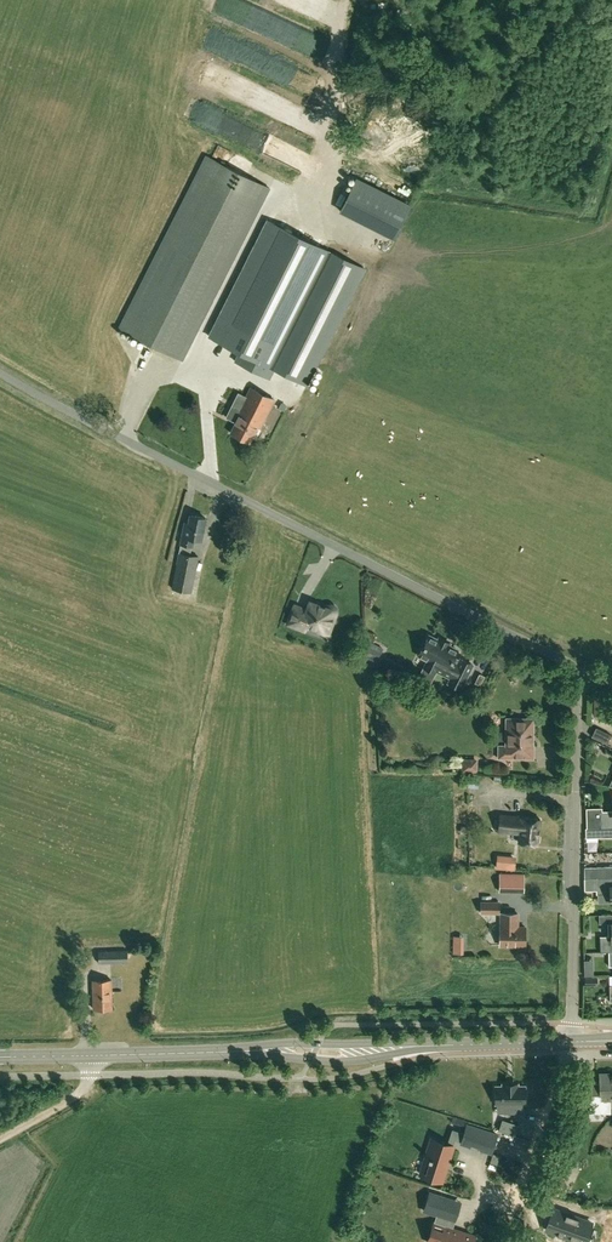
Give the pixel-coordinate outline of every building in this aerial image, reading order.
[(183,141),(196,147),(202,136),(188,130),(183,141)] [(158,250),(119,328),(182,360),(269,188),(206,156),(158,250)] [(356,178),(340,210),(394,238),(411,205),(356,178)] [(288,243),(286,248),(300,255),(302,250),(288,243)] [(255,244),(245,268),(257,272),(266,249),(255,244)] [(264,363),(307,386),(341,318),(367,269),(323,247),(298,295),(264,363)] [(223,314),(246,324),(252,311),(253,312),(262,292),(238,281),(223,314)] [(217,349),(228,356),(236,346),(224,337),(220,342),(222,343),(217,349)] [(236,422),(231,433),(250,442),(258,427),(260,428),(274,399),(251,387),(246,397),(240,410),(232,406),(227,417),(236,422)] [(195,539),(202,540),(207,518),(191,515),(189,523),(186,522),(181,544),(193,547),(195,539)] [(199,556),(180,552),(173,588),(192,592),(199,556)] [(329,633),(337,613),(337,612),(337,611),(337,610),(337,609),(336,608),(336,607),(335,606),(334,606),(333,605),(332,605),(331,605),(330,605),(329,605),(328,606),(327,606),(326,607),(326,608),(311,602),(307,610),(295,605),(288,624),(304,630),(306,625),(329,633)] [(458,650),(448,645),(450,643),(439,638),(438,640),(429,635),(419,655),(428,660),(424,667),(435,672),(436,670),(451,678),(448,683),(461,689),(473,664),(461,658),(459,661),(454,658),(458,650)] [(379,656),(383,649),(371,643),(367,650),(369,651),(367,653),(372,656),(373,653),(379,656)] [(485,676),(479,673),(475,683),(480,685),(485,676)] [(592,705),(591,716),(604,717),(605,705),(605,702),(605,698),(597,698),(592,698),(592,705)] [(533,758),(534,747),(534,746),(533,746),(533,719),(506,718),(506,746),(499,746),(498,758),(533,758)] [(596,727),(592,736),(607,744),(611,735),(596,727)] [(460,759),(460,772),(476,772),(476,759),(460,759)] [(601,811),(601,808),(586,809),(587,828),(597,827),(611,827),(611,811),(601,811)] [(500,814),(498,831),(520,833),(519,842),(537,844),(540,819),(500,814)] [(597,827),(598,837),(611,837),(611,827),(597,827)] [(584,867),(585,878),(611,877),(611,866),(584,867)] [(524,875),(512,875),(500,874),(499,891),(512,892),(524,892),(524,875)] [(585,878),(584,878),(585,891),(596,890),(596,894),(610,893),(611,902),(611,877),(585,878)] [(480,901),(480,914),(499,914),(499,902),(480,901)] [(500,927),(500,945),(525,945),(526,927),(517,927),(517,913),(501,913),(501,927),(500,927)] [(608,952),(611,951),(611,923),(611,936),(600,936),(600,952),(608,952)] [(128,950),(101,951),(99,951),(99,963),(128,963),(128,950)] [(93,980),(94,1009),(113,1008),(112,980),(93,980)] [(608,1076),(600,1076),(600,1084),(590,1084),(591,1102),(591,1113),(610,1112),(610,1102),(610,1097),(611,1097),(611,1076),(608,1076)] [(526,1086),(495,1086),(495,1103),(504,1103),(504,1113),(517,1113),(517,1111),(524,1111),(524,1103),(526,1103),(526,1086)] [(519,1125),(502,1119),(499,1130),(516,1135),(516,1133),(518,1127),(519,1125)] [(467,1125),(465,1133),(462,1142),(461,1143),(470,1146),(471,1142),(484,1147),(483,1150),(491,1153),(497,1134),(467,1125)] [(452,1129),(449,1138),(462,1142),(465,1133),(452,1129)] [(453,1145),(431,1138),(420,1173),(441,1180),(453,1145)] [(553,1194),(562,1174),(554,1171),(545,1190),(553,1194)] [(564,1172),(555,1191),(564,1196),(573,1176),(564,1172)] [(439,1241),(472,1241),(474,1236),(447,1227),(450,1218),(455,1220),(461,1202),(430,1192),(424,1211),(436,1215),(431,1232),(441,1235),(440,1238),(439,1238),(438,1240),(439,1241)] [(575,1240),(581,1241),(585,1241),(587,1235),(592,1223),(553,1208),(546,1229),(575,1240)] [(605,1224),(602,1239),(611,1241),(611,1226),(605,1224)]
